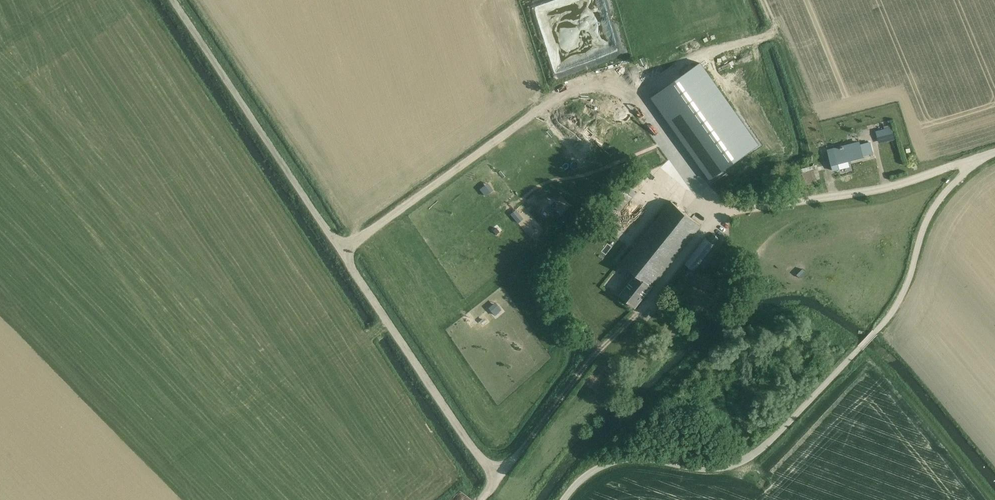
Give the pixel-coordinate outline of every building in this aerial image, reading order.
[(758,144),(705,69),(700,63),(652,98),(686,146),(710,179),(758,144)] [(879,143),(895,138),(891,123),(876,127),(877,131),(876,131),(879,143)] [(863,157),(863,156),(872,153),(870,142),(860,145),(859,143),(834,149),(834,150),(828,151),(833,171),(839,169),(837,160),(847,157),(848,161),(848,160),(862,156),(862,157),(863,157)] [(652,287),(701,226),(671,201),(621,263),(636,274),(652,287)] [(693,271),(714,245),(719,238),(713,234),(708,240),(705,238),(685,264),(693,271)] [(636,274),(619,295),(635,308),(652,287),(636,274)]
